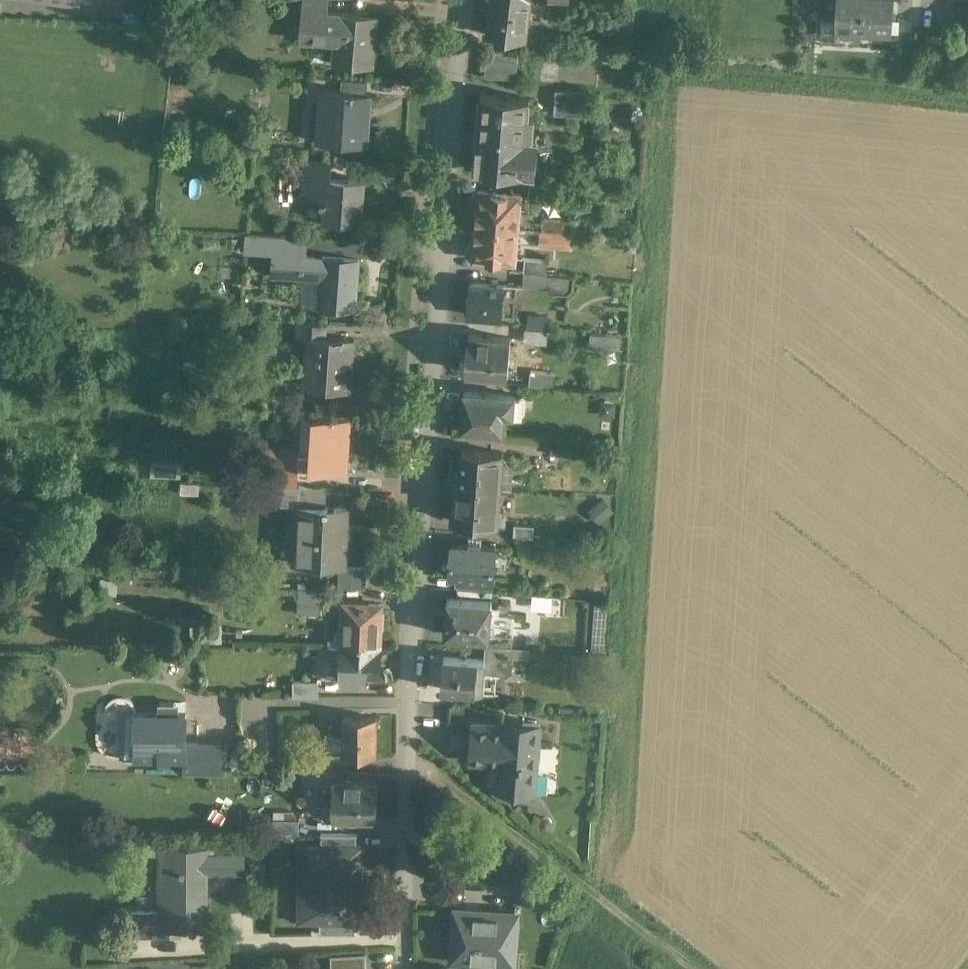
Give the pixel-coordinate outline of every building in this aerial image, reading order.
[(488,33),(525,38),(529,0),(492,0),(488,33)] [(836,31),(862,32),(862,30),(892,31),(893,0),(837,0),(836,31)] [(377,16),(303,11),(301,39),(335,41),(333,62),(373,65),(377,16)] [(516,52),(489,50),(487,74),(514,76),(516,52)] [(368,80),(341,78),(340,89),(354,90),(353,93),(367,94),(368,80)] [(367,94),(353,93),(354,90),(340,89),(322,88),(319,126),(327,126),(326,141),(366,144),(370,94),(367,94)] [(591,92),(557,90),(555,114),(589,116),(591,92)] [(530,99),(482,95),(479,133),(534,137),(535,116),(529,116),(530,99)] [(534,137),(479,133),(477,167),(531,171),(534,137)] [(331,159),(306,157),(305,170),(330,172),(331,159)] [(364,180),(330,177),(330,172),(305,170),(303,199),(321,201),(320,202),(325,202),(323,219),(361,222),(364,180)] [(557,186),(530,184),(529,195),(556,197),(557,186)] [(522,196),(480,193),(473,197),(472,204),(479,208),(478,224),(519,227),(522,196)] [(575,223),(547,221),(546,229),(563,231),(575,232),(575,223)] [(519,227),(478,224),(476,241),(469,244),(468,253),(475,258),(517,261),(519,227)] [(575,232),(563,231),(562,236),(545,235),(545,246),(573,249),(575,232)] [(275,237),(247,235),(246,249),(274,251),(275,237)] [(306,239),(275,237),(274,251),(274,255),(305,257),(306,239)] [(273,260),(273,251),(249,250),(249,259),(273,260)] [(358,260),(323,257),(322,259),(305,257),(274,255),(272,273),(321,277),(319,306),(354,309),(358,260)] [(549,261),(527,259),(526,272),(548,274),(549,261)] [(548,274),(526,272),(525,286),(547,288),(548,274)] [(504,285),(475,283),(474,296),(470,298),(469,311),(472,315),(502,317),(504,285)] [(327,322),(296,320),(295,335),(308,336),(308,334),(326,335),(327,322)] [(547,330),(525,328),(524,342),(546,344),(547,330)] [(326,335),(308,334),(308,336),(305,376),(325,377),(324,388),(348,390),(352,337),(345,337),(345,335),(338,335),(338,336),(326,335)] [(511,338),(468,334),(467,353),(463,353),(462,367),(466,368),(465,371),(508,374),(511,338)] [(554,373),(531,371),(529,385),(553,387),(554,373)] [(516,395),(465,391),(463,410),(465,410),(464,427),(471,427),(496,429),(504,430),(505,413),(515,414),(516,395)] [(299,453),(263,452),(262,472),(298,474),(315,474),(315,470),(346,472),(349,418),(335,416),(332,416),(314,415),(311,454),(315,454),(315,463),(299,463),(299,453)] [(496,429),(471,427),(470,436),(495,438),(496,429)] [(574,445),(554,444),(553,455),(573,457),(574,445)] [(505,453),(464,449),(462,469),(456,469),(455,483),(461,483),(461,484),(502,488),(505,453)] [(262,472),(262,484),(283,485),(298,485),(298,474),(262,472)] [(502,488),(461,484),(459,506),(455,506),(454,519),(458,519),(458,521),(498,524),(502,488)] [(298,485),(283,485),(282,505),(296,506),(299,506),(300,486),(298,485)] [(327,487),(300,486),(299,506),(324,507),(324,506),(326,506),(327,487)] [(326,506),(324,506),(324,507),(299,506),(296,506),(293,563),(341,565),(346,565),(349,507),(326,506)] [(535,527),(517,526),(516,536),(534,537),(535,527)] [(483,543),(471,542),(471,545),(454,544),(452,570),(460,570),(460,576),(486,578),(495,579),(498,547),(483,546),(483,543)] [(346,565),(341,565),(341,586),(364,587),(365,566),(346,565)] [(486,578),(460,576),(459,588),(485,590),(486,578)] [(321,589),(298,588),(297,604),(321,605),(321,589)] [(492,601),(447,598),(445,633),(486,637),(489,637),(489,634),(513,636),(515,617),(499,616),(499,610),(491,610),(492,601)] [(366,601),(343,600),(341,645),(381,644),(381,627),(383,627),(383,610),(382,610),(382,609),(366,608),(366,601)] [(224,621),(224,640),(235,640),(235,621),(224,621)] [(513,636),(489,634),(489,637),(486,637),(485,647),(502,648),(512,649),(513,636)] [(381,644),(341,645),(340,681),(352,681),(352,675),(380,676),(381,644)] [(502,648),(485,647),(484,658),(490,659),(489,675),(500,675),(502,648)] [(484,658),(445,655),(443,689),(479,691),(480,689),(487,690),(489,675),(490,659),(484,658)] [(318,681),(294,681),(294,696),(318,696),(318,681)] [(175,702),(160,702),(160,713),(121,713),(121,757),(160,757),(160,760),(171,760),(171,757),(185,757),(186,757),(186,743),(186,713),(175,713),(175,702)] [(376,716),(342,716),(342,754),(376,754),(376,716)] [(525,727),(474,724),(471,758),(503,760),(501,787),(498,787),(498,789),(536,791),(541,721),(525,720),(525,727)] [(221,743),(186,743),(186,757),(185,757),(185,774),(221,774),(221,743)] [(317,757),(294,757),(294,769),(317,769),(317,757)] [(378,781),(362,781),(346,780),(346,781),(333,781),(333,801),(333,818),(377,818),(378,781)] [(333,801),(324,801),(324,818),(333,818),(333,801)] [(299,819),(273,818),(273,832),(299,833),(299,819)] [(298,843),(298,921),(322,921),(322,932),(355,932),(355,923),(364,923),(364,842),(356,842),(356,833),(321,833),(321,843),(298,843)] [(207,847),(161,847),(161,928),(202,928),(202,894),(207,894),(207,873),(245,873),(245,854),(208,854),(207,847)] [(518,914),(458,910),(455,959),(479,960),(479,951),(516,954),(518,914)] [(334,968),(371,968),(371,955),(333,956),(334,968)]
